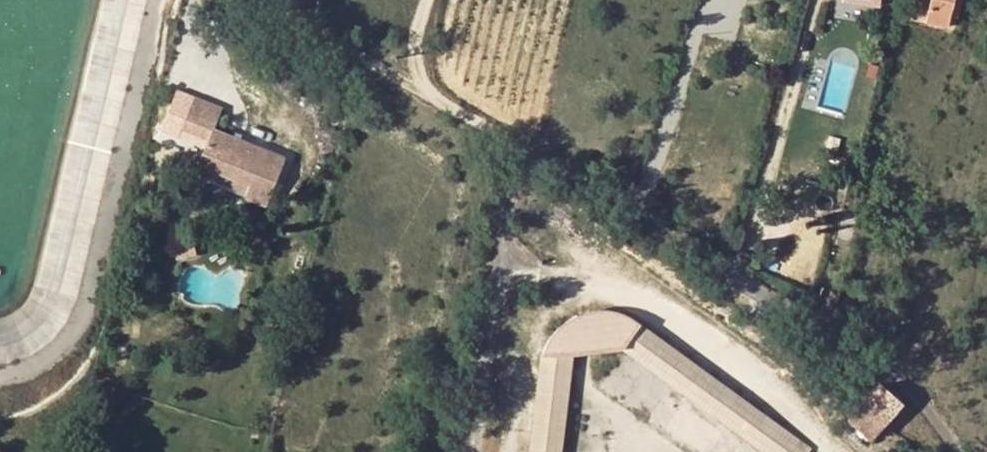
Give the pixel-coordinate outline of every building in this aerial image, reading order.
[(924,20),(929,0),(911,0),(907,15),(924,20)] [(924,20),(923,26),(945,31),(947,18),(953,20),(958,0),(929,0),(924,20)] [(197,158),(251,178),(246,189),(243,197),(264,205),(284,156),(212,126),(219,103),(193,91),(179,123),(207,135),(197,158)] [(197,158),(193,168),(246,189),(251,178),(197,158)] [(814,446),(642,322),(625,346),(770,451),(809,451),(814,446)] [(575,351),(544,352),(532,451),(563,451),(575,351)] [(883,421),(900,402),(880,385),(863,404),(883,421)] [(870,439),(883,421),(863,404),(849,424),(870,439)]
